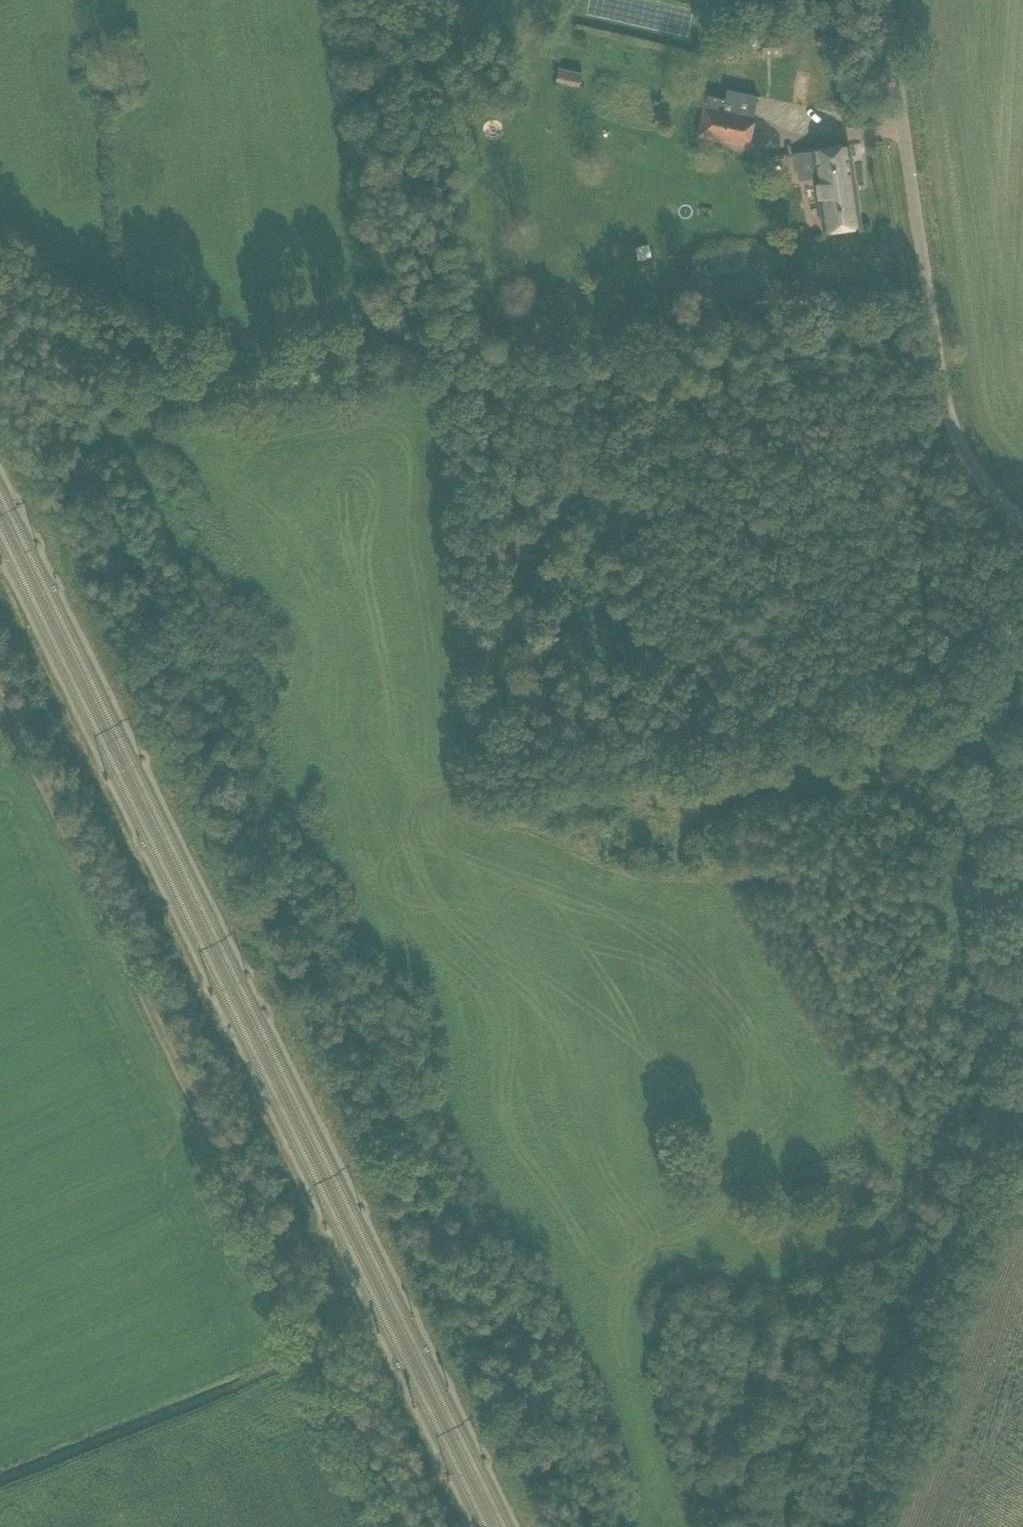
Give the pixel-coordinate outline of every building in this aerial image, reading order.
[(581,72),(558,67),(556,81),(578,86),(581,72)] [(705,103),(698,134),(747,145),(758,96),(738,92),(727,90),(726,96),(708,93),(706,103),(705,103)] [(849,145),(816,149),(820,176),(822,190),(827,230),(841,228),(861,225),(855,185),(849,145)]
